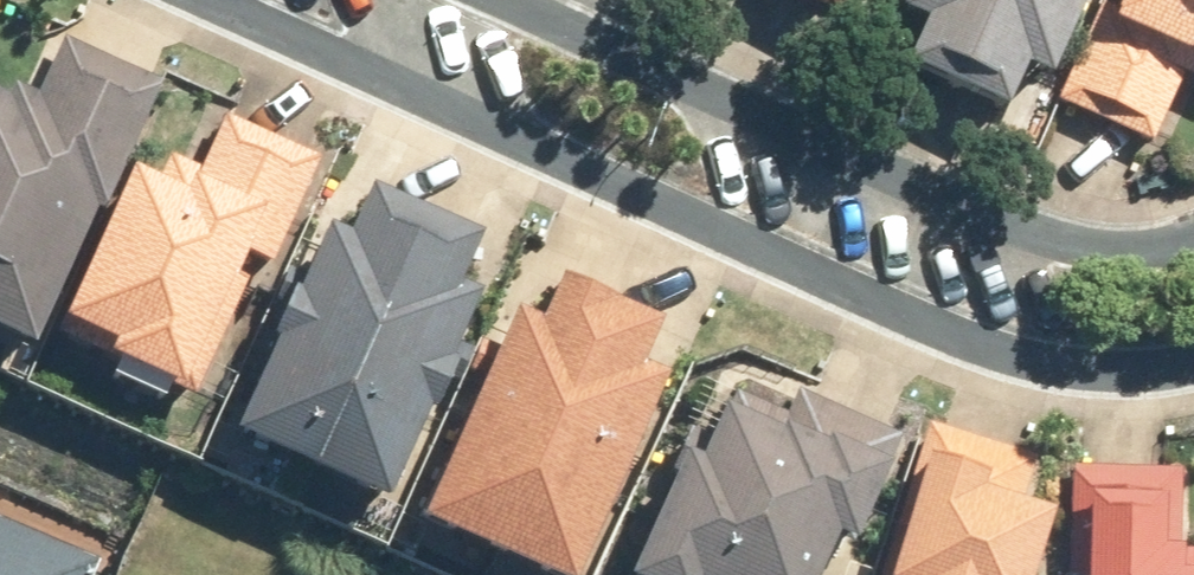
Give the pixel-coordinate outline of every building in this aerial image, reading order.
[(839,15),(846,0),(805,0),(839,15)] [(932,27),(913,71),(1012,117),(1033,71),(1057,82),(1095,0),(914,0),(908,15),(932,27)] [(1060,102),(1157,144),(1188,74),(1193,77),(1193,0),(1129,0),(1124,12),(1105,3),(1060,102)] [(37,353),(100,212),(107,213),(166,84),(68,40),(42,97),(18,86),(12,96),(0,91),(0,336),(37,353)] [(67,328),(118,352),(112,362),(197,402),(252,283),(243,279),(252,256),(276,266),(322,160),(226,118),(204,168),(174,153),(160,183),(138,172),(67,328)] [(487,240),(375,190),(354,239),(336,230),(312,280),(293,269),(277,304),(291,310),(276,346),(280,348),(237,438),(391,511),(433,416),(441,419),(456,386),(460,388),(476,355),(468,351),(480,322),(474,320),(484,299),(472,292),(481,271),(474,269),(487,240)] [(564,281),(545,325),(521,314),(426,528),(533,574),(587,574),(674,383),(647,371),(666,327),(564,281)] [(639,574),(827,574),(842,542),(861,550),(906,438),(799,391),(792,417),(738,392),(716,440),(694,429),(676,473),(682,474),(639,574)] [(897,574),(1042,574),(1060,516),(1027,506),(1042,457),(933,423),(907,505),(918,508),(897,574)] [(1183,552),(1183,472),(1076,466),(1075,574),(1193,574),(1193,552),(1183,552)] [(120,566),(0,510),(0,574),(116,574),(120,566)]
